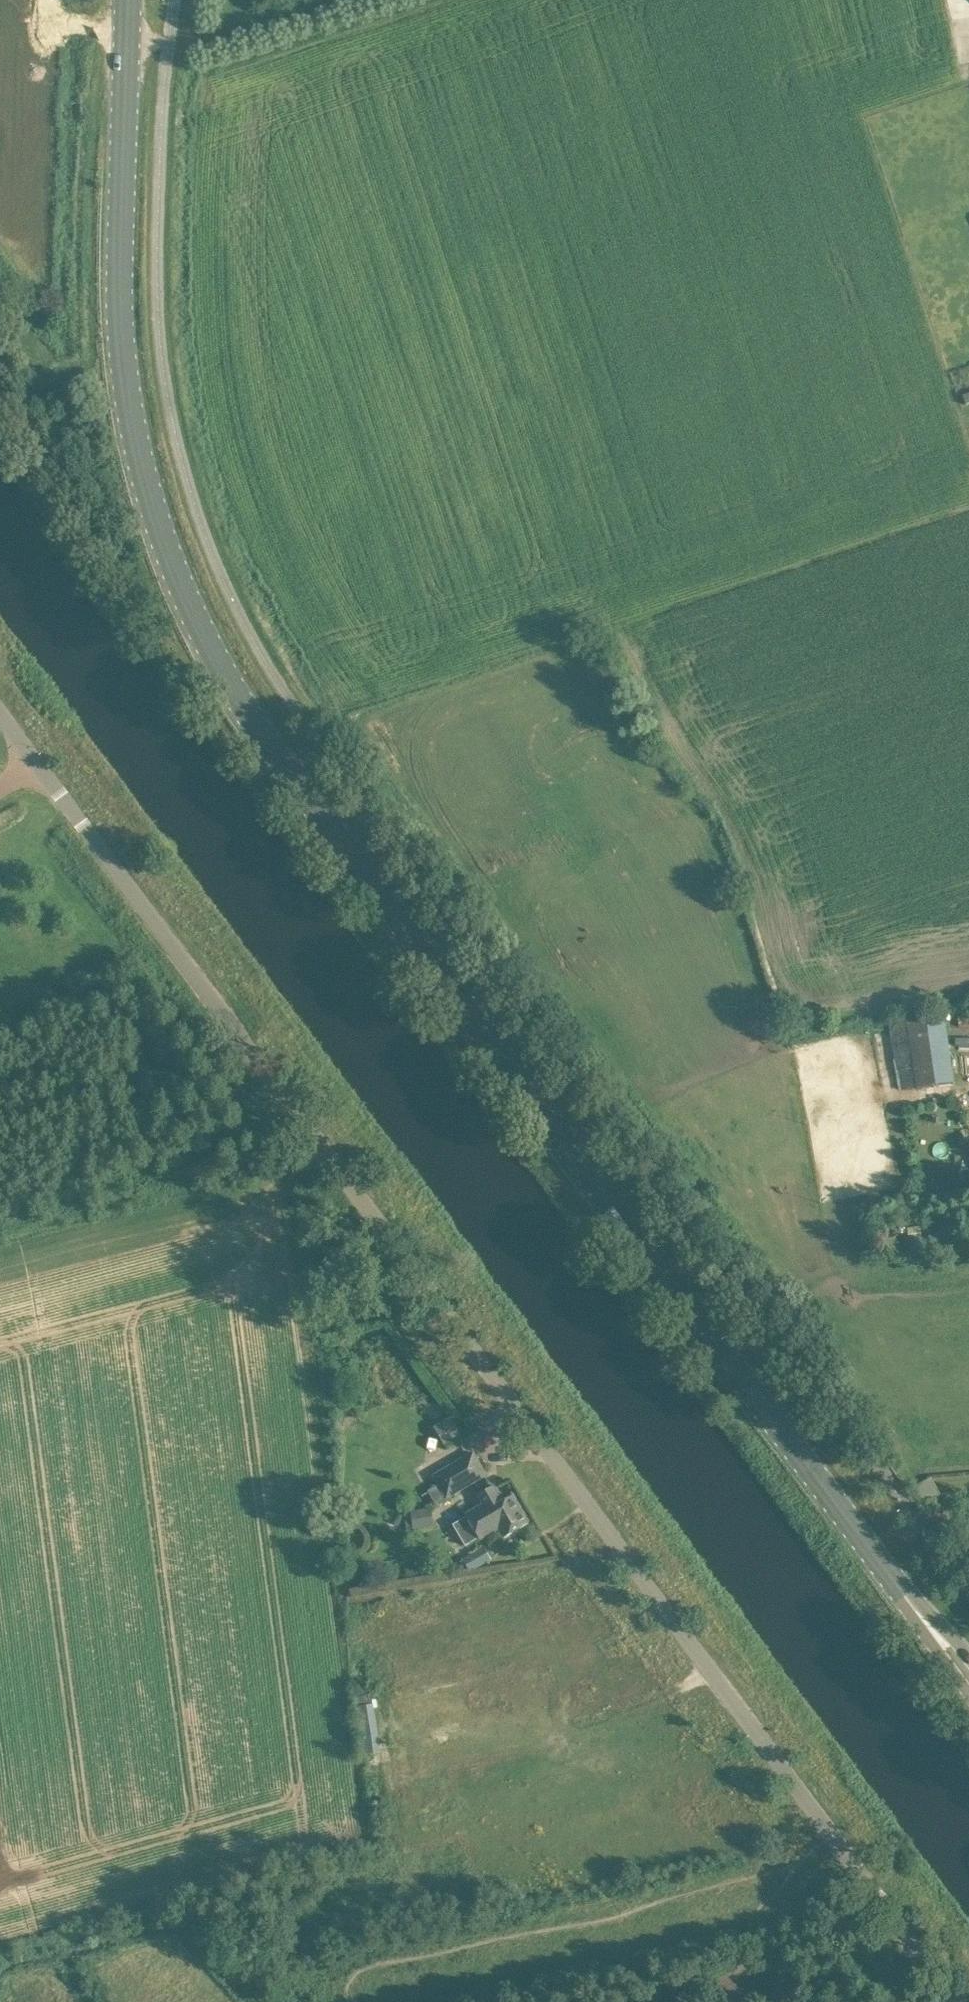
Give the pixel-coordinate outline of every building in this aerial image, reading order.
[(947,1019),(889,1028),(898,1089),(917,1087),(917,1088),(955,1083),(947,1019)] [(438,1423),(444,1442),(461,1437),(455,1418),(438,1423)] [(475,1452),(437,1475),(449,1496),(488,1474),(475,1452)] [(488,1509),(467,1521),(456,1527),(465,1543),(497,1525),(503,1536),(528,1522),(513,1495),(503,1500),(494,1485),(479,1493),(488,1509)] [(432,1510),(410,1513),(412,1528),(434,1525),(432,1510)] [(501,1535),(464,1560),(459,1563),(466,1574),(508,1546),(501,1535)] [(363,1755),(376,1753),(368,1705),(356,1707),(363,1755)]
